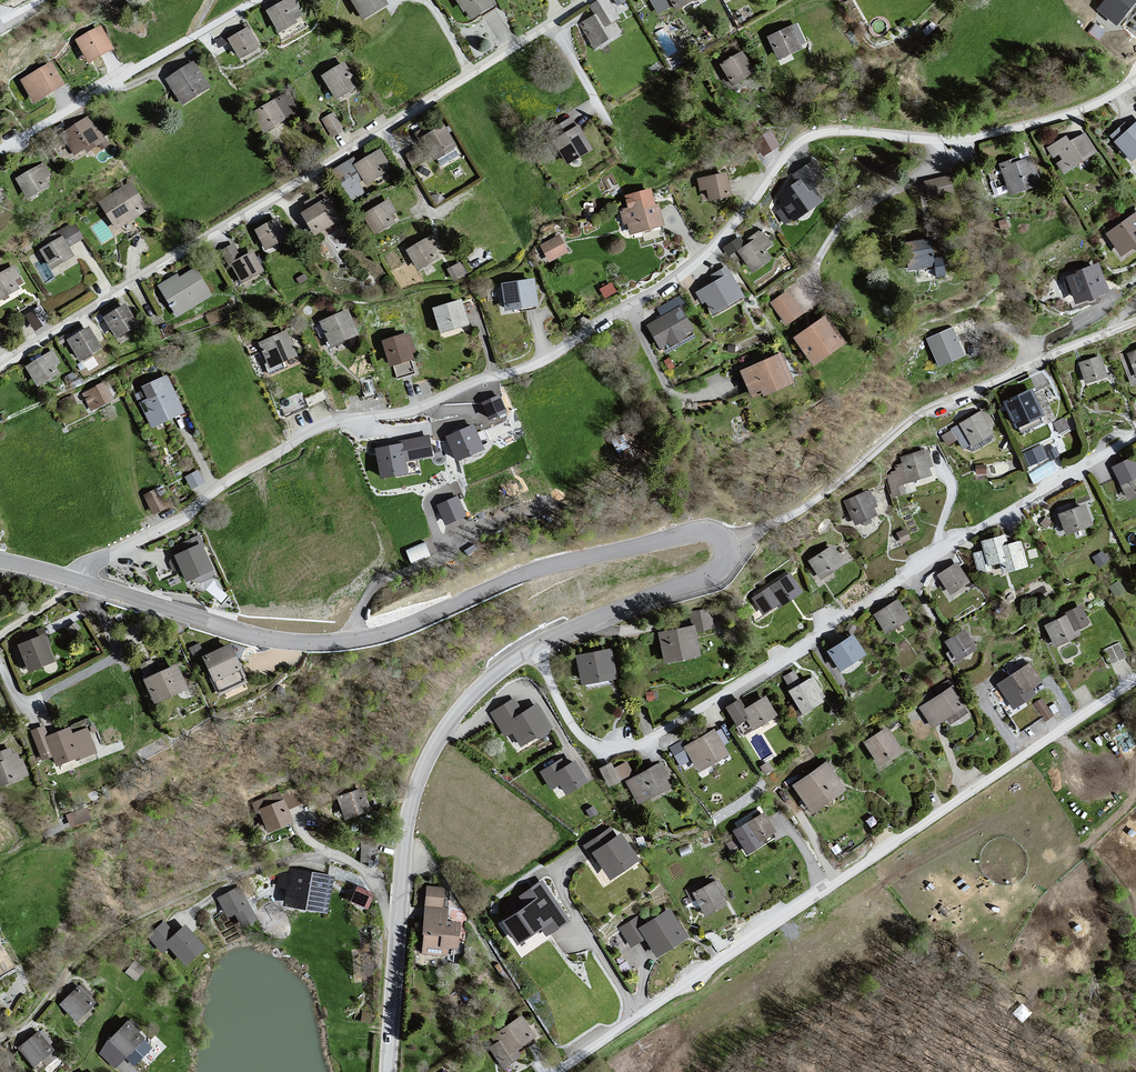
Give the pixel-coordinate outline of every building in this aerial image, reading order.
[(270,14),(286,37),(303,26),(301,21),(307,17),(297,0),(296,0),(270,14)] [(365,22),(391,6),(387,0),(350,0),(365,22)] [(474,21),(498,6),(493,0),(458,0),(474,21)] [(579,24),(594,49),(622,32),(616,21),(620,19),(609,0),(598,0),(589,5),(594,14),(579,24)] [(678,12),(698,0),(671,0),(678,12)] [(1099,9),(1117,23),(1123,15),(1129,20),(1135,11),(1135,0),(1106,0),(1099,9)] [(793,28),(769,38),(781,63),(803,55),(793,28)] [(105,30),(79,43),(93,66),(118,54),(105,30)] [(253,30),(232,42),(246,65),(265,53),(253,30)] [(745,53),(721,67),(734,90),(759,75),(745,53)] [(198,65),(168,83),(188,110),(215,92),(198,65)] [(348,65),(323,78),(339,104),(364,92),(348,65)] [(57,66),(23,83),(38,106),(69,89),(57,66)] [(293,92),(254,118),(268,139),(303,113),(293,92)] [(329,135),(343,129),(336,111),(322,117),(329,135)] [(91,118),(63,140),(78,158),(95,156),(111,146),(91,118)] [(457,145),(440,118),(414,133),(421,144),(404,154),(412,166),(430,155),(434,161),(436,160),(441,168),(461,156),(455,147),(457,145)] [(1135,132),(1128,125),(1113,138),(1135,164),(1135,131),(1135,132)] [(599,154),(583,130),(557,143),(571,169),(599,154)] [(780,146),(771,130),(754,140),(763,156),(780,146)] [(1071,139),(1047,150),(1053,161),(1061,157),(1065,163),(1056,165),(1064,178),(1102,154),(1088,136),(1074,144),(1071,139)] [(358,162),(354,165),(363,180),(366,184),(386,172),(382,165),(388,161),(380,148),(358,162)] [(358,183),(363,180),(354,165),(358,162),(354,156),(331,171),(351,201),(365,192),(358,183)] [(776,196),(794,222),(824,201),(815,187),(828,179),(814,159),(792,175),(796,182),(776,196)] [(1019,160),(1001,167),(1013,198),(1046,188),(1035,159),(1021,165),(1019,160)] [(46,166),(16,181),(30,202),(56,188),(46,166)] [(727,172),(697,178),(702,202),(732,196),(727,172)] [(952,177),(926,183),(931,204),(959,202),(952,177)] [(132,187),(98,206),(120,235),(149,216),(132,187)] [(343,220),(326,189),(304,201),(308,208),(300,212),(314,237),(343,220)] [(655,192),(627,198),(631,210),(620,212),(621,227),(628,226),(632,238),(666,230),(655,192)] [(432,195),(430,197),(436,207),(447,200),(445,197),(441,195),(437,194),(434,194),(432,195)] [(388,198),(362,214),(374,235),(396,222),(392,215),(397,212),(388,198)] [(1107,235),(1122,253),(1135,243),(1135,244),(1135,213),(1107,235)] [(277,218),(254,230),(265,251),(288,240),(277,218)] [(55,232),(59,238),(63,236),(69,246),(83,237),(74,221),(55,232)] [(431,232),(405,249),(418,270),(438,257),(435,251),(441,247),(431,232)] [(559,234),(539,244),(549,262),(569,251),(559,234)] [(59,238),(40,249),(52,269),(75,256),(69,246),(63,236),(59,238)] [(767,237),(741,256),(757,276),(776,264),(766,256),(777,247),(767,237)] [(938,241),(906,244),(909,274),(939,271),(938,258),(940,257),(938,241)] [(253,250),(241,257),(233,244),(221,251),(240,285),(265,271),(253,250)] [(460,264),(447,272),(455,283),(467,276),(460,264)] [(1078,274),(1069,278),(1077,302),(1107,291),(1098,264),(1077,272),(1078,274)] [(178,273),(158,286),(177,316),(211,295),(194,267),(180,276),(178,273)] [(0,278),(0,305),(22,294),(19,285),(22,282),(16,269),(0,278)] [(717,288),(699,295),(719,321),(751,303),(730,270),(714,279),(717,288)] [(534,279),(502,284),(505,311),(538,307),(534,279)] [(787,294),(770,306),(788,328),(805,315),(787,294)] [(462,300),(433,308),(440,336),(470,327),(462,300)] [(124,302),(102,316),(117,339),(139,325),(124,302)] [(42,303),(25,313),(34,329),(51,319),(42,303)] [(347,309),(319,322),(330,347),(358,335),(347,309)] [(683,310),(648,329),(664,348),(674,343),(676,346),(679,344),(686,343),(689,340),(691,334),(696,331),(683,310)] [(832,315),(797,339),(822,367),(855,345),(832,315)] [(88,328),(66,341),(79,364),(102,351),(88,328)] [(287,330),(258,344),(270,371),(300,358),(287,330)] [(929,340),(941,365),(963,355),(952,330),(929,340)] [(406,334),(382,341),(390,367),(394,365),(398,379),(415,373),(411,360),(414,359),(406,334)] [(53,348),(24,366),(39,390),(62,376),(55,365),(61,361),(53,348)] [(1128,356),(1135,372),(1135,353),(1128,356)] [(786,355),(744,372),(758,400),(800,384),(786,355)] [(1103,359),(1080,365),(1088,383),(1112,379),(1103,359)] [(167,375),(142,387),(147,398),(139,402),(152,429),(185,413),(167,375)] [(105,381),(82,393),(91,411),(115,399),(105,381)] [(1036,389),(1006,402),(1022,429),(1051,415),(1036,389)] [(499,394),(481,402),(489,420),(508,412),(499,394)] [(984,411),(951,429),(965,451),(975,444),(976,447),(997,436),(992,429),(995,426),(984,411)] [(474,424),(445,437),(456,462),(485,450),(474,424)] [(430,437),(375,448),(381,480),(410,474),(407,463),(434,457),(430,437)] [(1028,460),(1046,455),(1042,442),(1024,447),(1028,460)] [(926,450),(901,457),(884,472),(895,498),(909,495),(905,485),(936,476),(926,450)] [(1049,457),(1027,466),(1032,478),(1063,466),(1058,454),(1049,458),(1049,457)] [(1113,469),(1128,499),(1135,495),(1135,462),(1134,458),(1113,469)] [(203,482),(197,471),(185,477),(191,488),(203,482)] [(171,505),(162,487),(145,495),(154,513),(171,505)] [(870,492),(843,504),(857,526),(882,517),(870,492)] [(458,495),(436,505),(445,526),(467,516),(458,495)] [(1088,505),(1060,514),(1069,535),(1095,526),(1088,505)] [(1004,535),(982,542),(989,566),(1005,563),(1008,574),(1032,568),(1022,541),(1006,545),(1004,535)] [(407,546),(411,557),(430,551),(427,540),(407,546)] [(203,545),(174,557),(188,584),(217,571),(203,545)] [(833,549),(809,563),(822,580),(847,565),(833,549)] [(960,563),(940,577),(952,595),(974,582),(960,563)] [(790,574),(753,598),(763,614),(778,604),(780,607),(802,592),(790,574)] [(900,601),(874,616),(889,635),(913,621),(900,601)] [(1084,608),(1046,626),(1057,646),(1082,636),(1078,628),(1092,622),(1084,608)] [(694,626),(660,633),(666,662),(700,655),(694,626)] [(968,630),(946,642),(960,662),(980,649),(968,630)] [(44,635),(19,646),(15,648),(24,668),(28,666),(30,671),(55,660),(44,635)] [(858,635),(830,652),(844,671),(872,654),(858,635)] [(231,645),(205,657),(215,678),(212,679),(219,694),(247,681),(231,645)] [(615,650),(578,656),(584,685),(622,679),(615,650)] [(1030,664),(998,685),(1014,708),(1035,694),(1031,688),(1042,681),(1030,664)] [(177,666),(146,679),(155,701),(187,688),(177,666)] [(794,672),(782,678),(804,715),(826,702),(813,678),(802,685),(794,672)] [(955,686),(918,708),(931,726),(937,727),(949,720),(953,724),(970,713),(966,709),(970,706),(955,686)] [(767,696),(747,709),(741,701),(727,709),(738,726),(748,721),(757,731),(780,716),(767,696)] [(514,700),(492,713),(506,735),(513,731),(521,745),(550,728),(537,706),(529,710),(522,714),(514,700)] [(86,716),(72,720),(74,727),(88,722),(86,716)] [(44,726),(32,731),(43,758),(46,760),(55,757),(60,766),(79,759),(81,761),(100,752),(89,729),(76,734),(72,727),(49,737),(44,726)] [(886,728),(865,742),(882,767),(906,752),(898,737),(886,728)] [(716,731),(683,747),(699,773),(732,755),(716,731)] [(0,753),(0,786),(1,788),(28,778),(20,754),(15,755),(12,748),(0,753)] [(628,758),(614,764),(612,759),(600,763),(607,782),(633,771),(628,758)] [(562,760),(540,773),(551,792),(561,787),(568,795),(588,782),(576,762),(567,767),(562,760)] [(829,761),(793,786),(815,813),(850,791),(829,761)] [(662,763),(625,782),(639,806),(674,789),(662,763)] [(295,787),(253,804),(256,812),(261,811),(262,815),(269,831),(281,826),(293,822),(287,808),(301,803),(295,787)] [(365,789),(337,797),(346,819),(373,810),(365,789)] [(71,821),(93,813),(88,801),(66,810),(71,821)] [(765,813),(735,831),(748,853),(763,844),(761,840),(776,831),(765,813)] [(611,830),(582,847),(594,862),(598,862),(605,874),(608,873),(614,880),(642,861),(621,836),(617,839),(611,830)] [(312,873),(292,870),(292,876),(282,874),(279,888),(288,889),(285,905),(327,912),(333,877),(312,873)] [(523,899),(501,915),(517,938),(540,922),(546,932),(570,915),(542,875),(518,892),(523,899)] [(718,879),(693,893),(707,917),(730,904),(718,879)] [(356,883),(349,899),(369,907),(375,892),(356,883)] [(446,888),(426,887),(422,952),(447,955),(449,947),(462,949),(464,929),(447,927),(448,909),(443,909),(446,888)] [(239,888),(220,898),(230,917),(235,914),(242,927),(256,920),(239,888)] [(643,926),(639,928),(646,940),(658,957),(689,937),(670,908),(643,926)] [(630,948),(646,940),(639,928),(643,926),(638,916),(618,929),(630,948)] [(204,947),(186,927),(176,935),(164,923),(148,937),(161,951),(169,945),(186,964),(204,947)] [(80,986),(60,1006),(78,1022),(99,1004),(80,986)] [(486,1040),(490,1049),(505,1069),(522,1057),(518,1052),(540,1037),(523,1015),(486,1040)] [(128,1023),(100,1053),(116,1067),(125,1056),(135,1065),(151,1047),(142,1040),(145,1038),(128,1023)] [(39,1032),(20,1048),(34,1065),(53,1049),(39,1032)]
